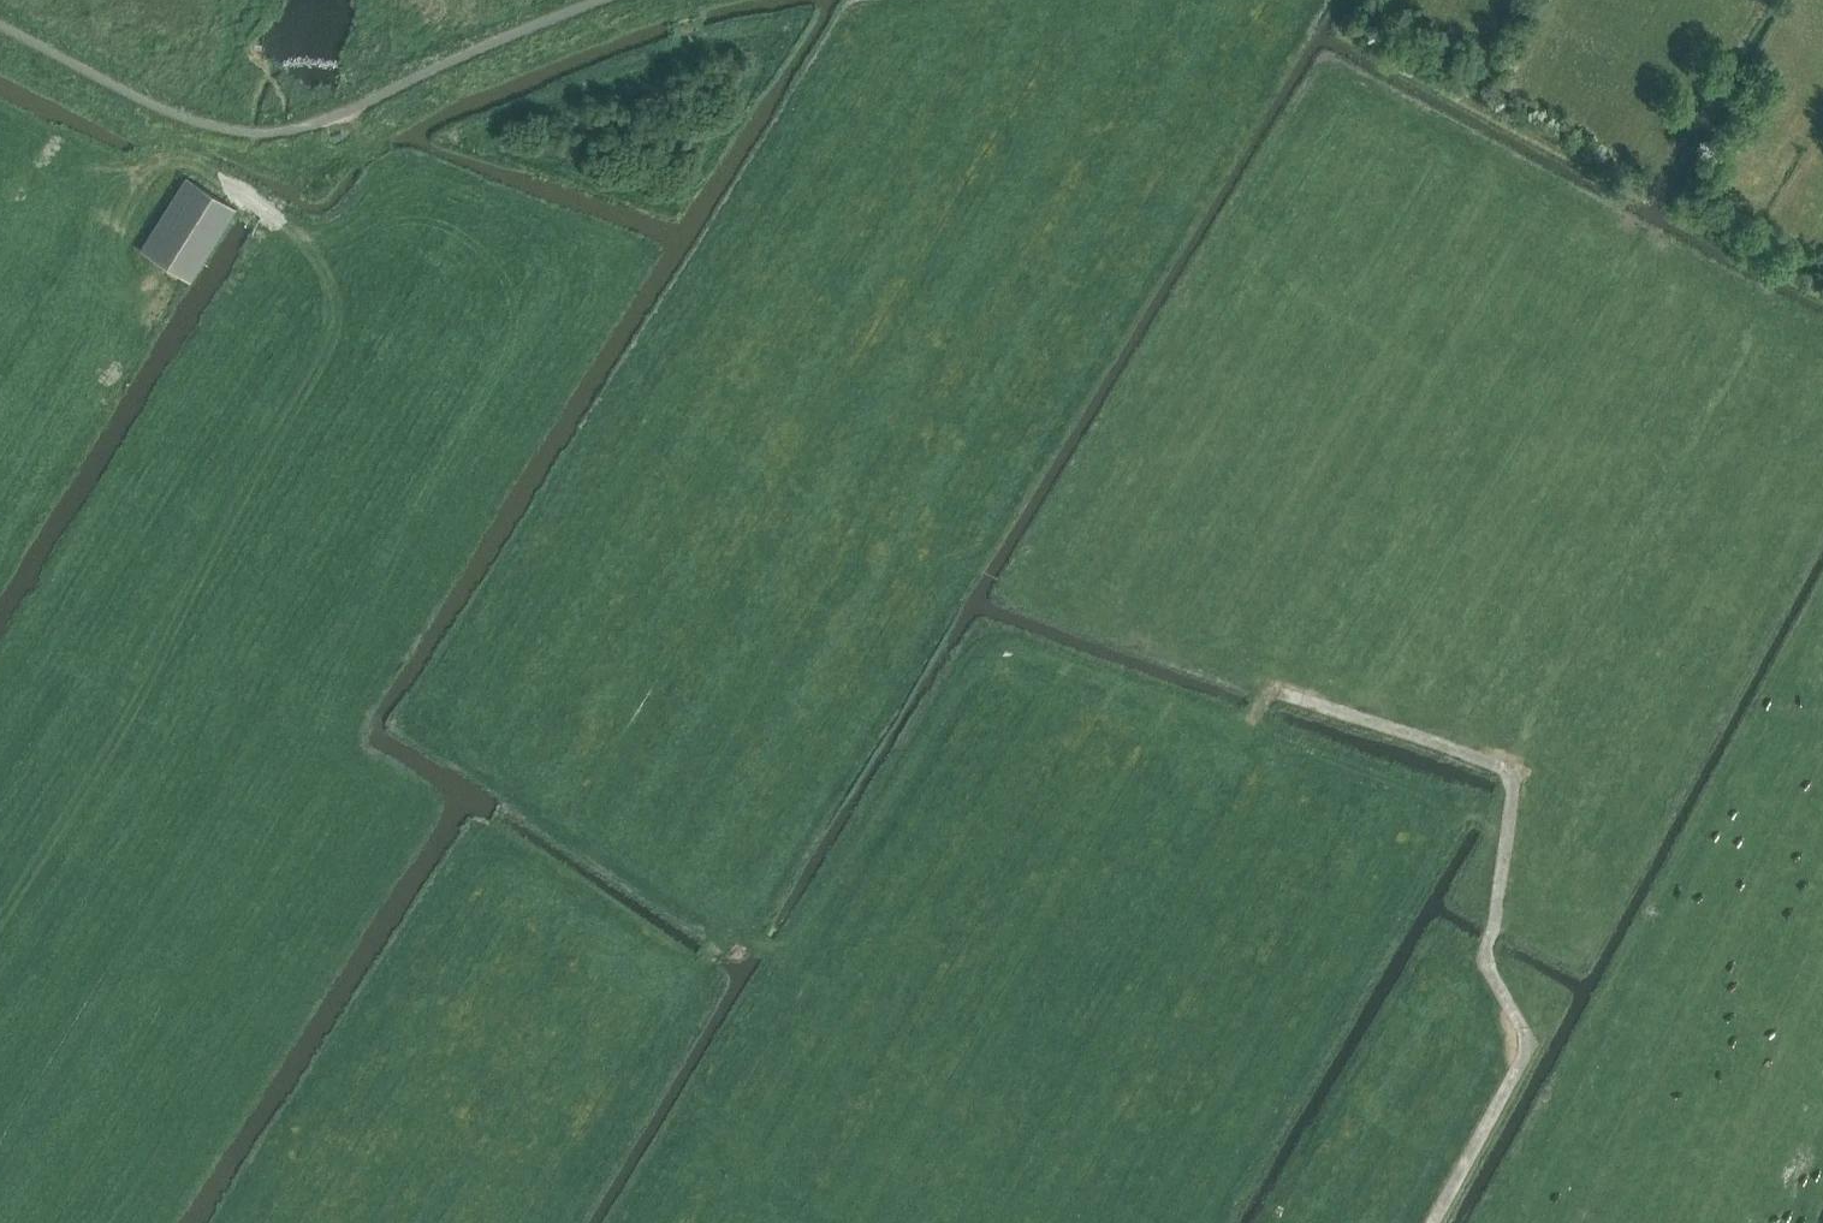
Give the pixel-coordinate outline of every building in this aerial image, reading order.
[(187,178),(145,254),(193,281),(237,210),(187,178)]
